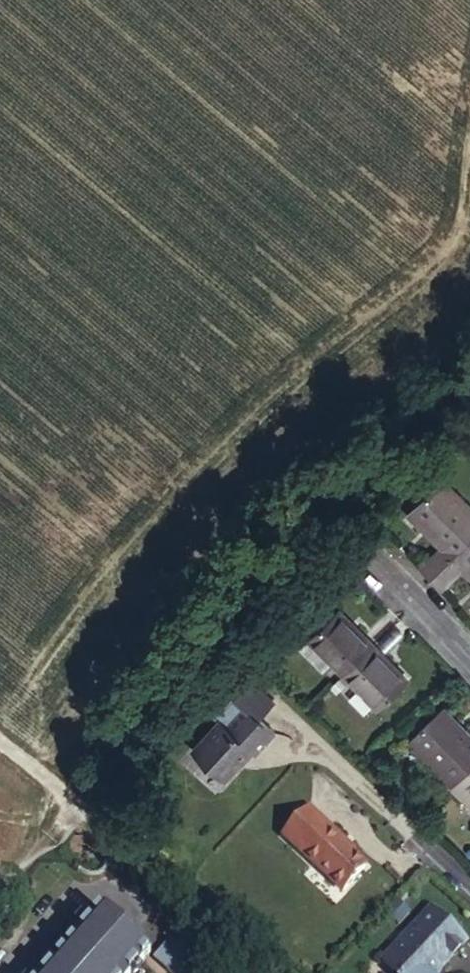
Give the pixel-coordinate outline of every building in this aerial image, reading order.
[(446,486),(413,518),(444,550),(421,574),(432,585),(469,549),(469,510),(446,486)] [(432,585),(446,598),(467,577),(469,579),(469,549),(432,585)] [(332,678),(343,688),(375,657),(338,621),(301,661),(326,684),(332,678)] [(199,696),(174,729),(209,755),(222,738),(221,735),(231,722),(237,726),(254,704),(238,692),(250,675),(225,656),(213,673),(210,671),(194,693),(199,696)] [(343,688),(378,722),(408,690),(375,657),(343,688)] [(414,750),(458,793),(469,781),(469,742),(446,719),(414,750)] [(458,793),(469,804),(469,781),(458,793)] [(301,802),(275,831),(336,886),(359,860),(333,836),(336,833),(301,802)] [(425,900),(393,936),(389,936),(376,952),(391,966),(391,971),(393,972),(431,972),(428,970),(422,965),(428,958),(430,960),(435,959),(460,932),(425,900)] [(92,906),(84,915),(135,959),(142,950),(92,906)] [(135,959),(84,915),(34,972),(122,972),(135,959)] [(146,955),(167,972),(171,972),(185,956),(162,937),(146,955)] [(428,970),(435,959),(430,960),(428,958),(422,965),(428,970)]
